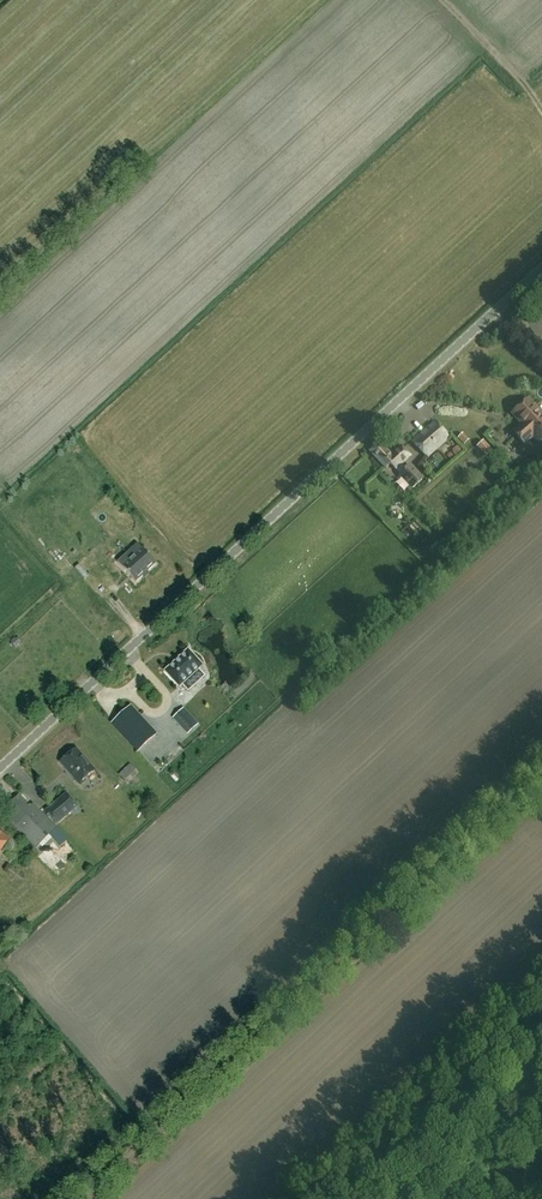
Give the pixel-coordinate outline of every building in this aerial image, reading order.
[(512,413),(521,424),(525,428),(517,436),(525,445),(529,442),(534,438),(539,444),(541,441),(541,413),(529,398),(512,413)] [(427,457),(449,437),(434,421),(412,441),(427,457)] [(470,438),(476,434),(471,425),(464,428),(470,438)] [(469,439),(463,433),(458,438),(464,444),(469,439)] [(483,441),(478,445),(482,449),(487,444),(483,441)] [(406,469),(402,464),(411,456),(402,446),(392,455),(380,442),(370,451),(386,469),(390,466),(392,466),(396,470),(397,469),(400,474),(412,489),(424,479),(412,464),(406,469)] [(452,450),(458,457),(461,454),(456,447),(452,450)] [(122,558),(117,563),(126,573),(135,582),(145,573),(155,564),(148,557),(141,549),(136,554),(131,558),(129,556),(127,554),(122,558)] [(202,666),(188,651),(165,672),(179,687),(181,684),(188,691),(204,676),(198,669),(202,666)] [(138,751),(155,735),(130,707),(112,723),(138,751)] [(187,734),(195,726),(182,712),(174,720),(187,734)] [(60,763),(79,784),(95,771),(76,749),(60,763)] [(130,764),(119,775),(127,784),(138,774),(130,764)] [(66,794),(45,811),(57,825),(77,807),(66,794)] [(31,807),(16,821),(39,845),(56,828),(33,805),(31,807)] [(9,839),(0,833),(0,852),(9,839)]
